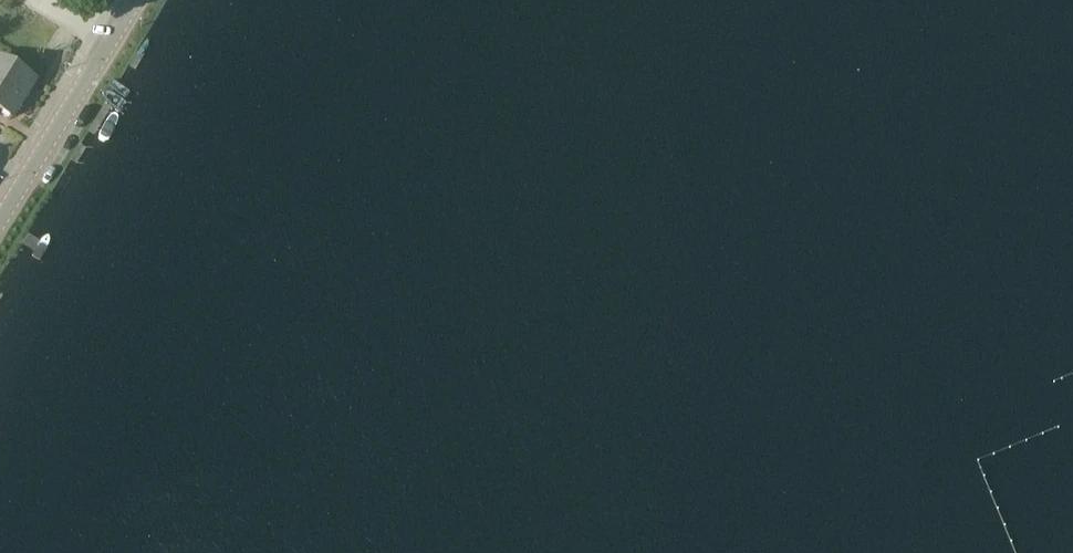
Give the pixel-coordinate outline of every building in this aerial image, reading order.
[(13,118),(36,80),(0,58),(0,110),(13,118)]
